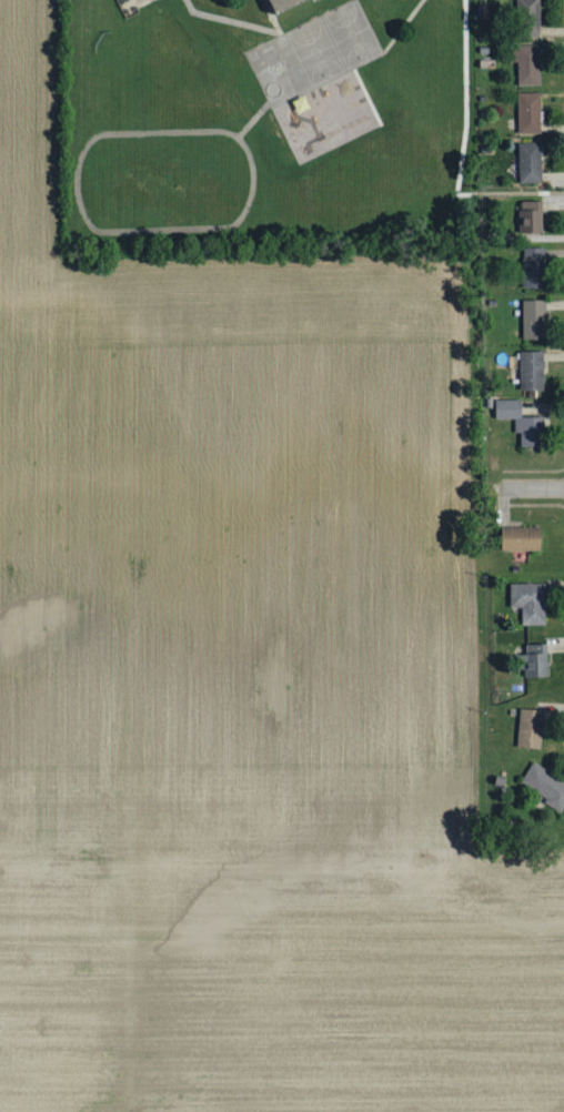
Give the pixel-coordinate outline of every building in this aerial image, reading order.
[(272,17),(264,0),(309,0),(272,17)] [(515,36),(538,36),(539,0),(516,0),(515,36)] [(516,44),(516,84),(540,84),(540,43),(516,44)] [(540,92),(517,92),(517,133),(540,133),(540,92)] [(517,142),(542,142),(542,182),(517,182),(517,142)] [(521,200),(544,200),(545,232),(521,233),(521,200)] [(523,247),(546,247),(546,287),(522,287),(523,247)] [(522,300),(546,300),(546,340),(522,340),(522,300)] [(520,351),(544,351),(544,391),(520,391),(520,351)] [(494,400),(494,417),(514,417),(515,431),(522,431),(522,446),(547,446),(546,415),(522,415),(522,400),(494,400)] [(541,526),(502,526),(501,549),(540,550),(541,526)] [(545,624),(544,583),(511,584),(512,607),(520,607),(520,625),(545,624)] [(547,677),(546,644),(525,645),(526,655),(521,656),(521,677),(547,677)] [(516,746),(540,748),(544,710),(521,708),(516,746)] [(545,797),(543,803),(561,812),(563,805),(563,780),(531,764),(521,785),(545,797)]
